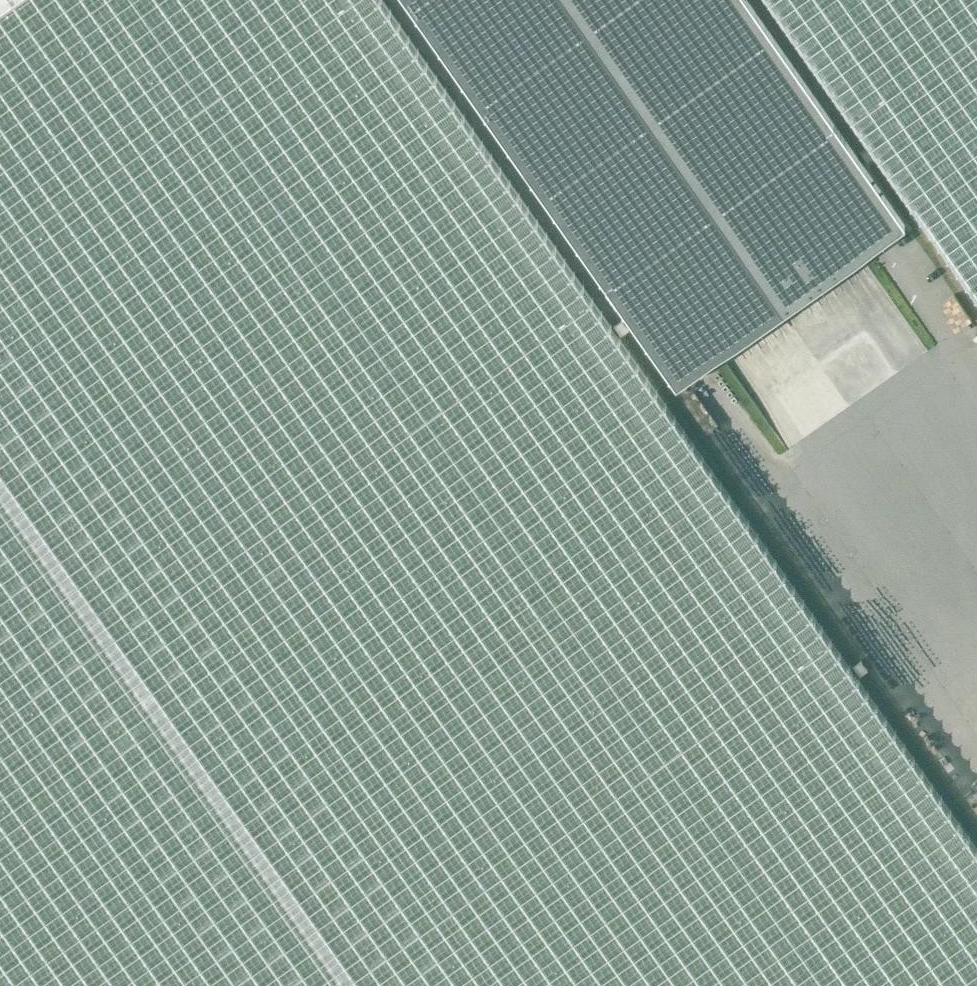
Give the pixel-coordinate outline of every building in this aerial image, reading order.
[(0,7),(0,985),(976,985),(976,857),(379,0),(11,0),(0,7)] [(760,304),(883,222),(880,213),(738,0),(557,0),(760,304)] [(976,296),(976,0),(770,0),(976,296)] [(976,777),(976,773),(973,767),(949,785),(956,793),(976,777)]
